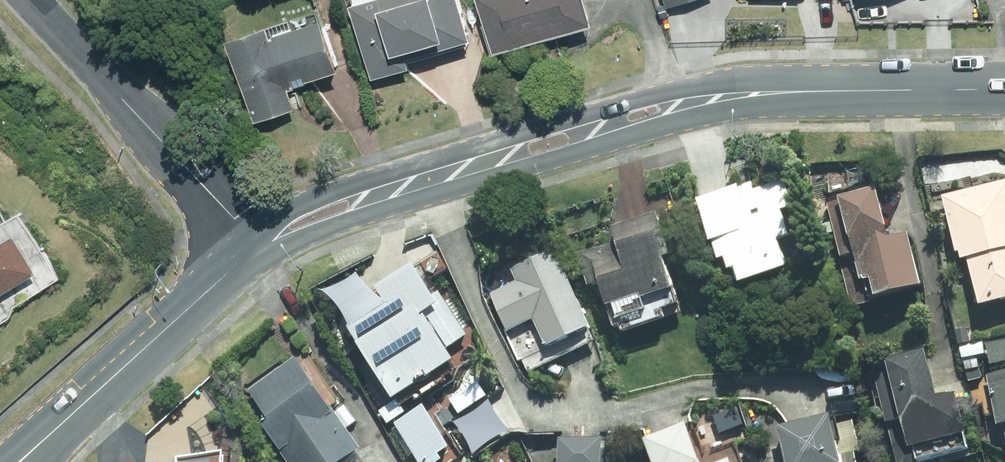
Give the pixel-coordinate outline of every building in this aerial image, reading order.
[(356,5),(377,80),(415,68),(412,59),(478,40),(466,0),(374,0),(356,5)] [(499,55),(599,27),(592,0),(484,0),(499,55)] [(346,74),(329,22),(276,39),(273,29),(232,41),(257,122),(298,109),(292,91),(346,74)] [(754,183),(701,201),(718,250),(721,249),(728,269),(737,266),(742,278),(749,276),(755,293),(800,277),(789,246),(800,243),(790,215),(801,211),(791,180),(757,192),(754,183)] [(946,199),(963,259),(966,258),(969,268),(974,266),(988,313),(1004,308),(1004,182),(946,199)] [(882,189),(829,205),(843,251),(839,252),(856,310),(875,305),(875,303),(886,300),(888,305),(930,293),(913,236),(896,241),(882,189)] [(659,217),(614,233),(619,245),(581,259),(594,294),(604,290),(620,335),(685,312),(669,266),(675,264),(659,217)] [(6,304),(2,298),(39,275),(16,238),(0,248),(0,308),(6,304)] [(596,336),(555,248),(512,269),(518,282),(492,295),(513,337),(538,324),(554,356),(596,336)] [(391,308),(353,331),(402,409),(464,370),(453,352),(471,341),(442,294),(436,298),(417,268),(380,290),(391,308)] [(966,305),(963,289),(951,292),(954,307),(966,305)] [(929,353),(874,370),(892,426),(890,427),(901,461),(924,461),(922,457),(972,441),(958,397),(945,401),(929,353)] [(1002,430),(1004,429),(1004,354),(986,360),(991,378),(988,379),(1002,430)] [(298,359),(252,392),(277,428),(269,434),(290,461),(364,461),(370,457),(298,359)] [(502,402),(491,381),(469,394),(480,414),(502,402)] [(396,427),(418,461),(446,461),(454,458),(425,410),(396,427)] [(837,419),(784,434),(792,461),(849,461),(837,419)] [(692,428),(652,444),(659,461),(706,461),(692,428)] [(614,445),(567,446),(568,461),(614,461),(614,445)]
